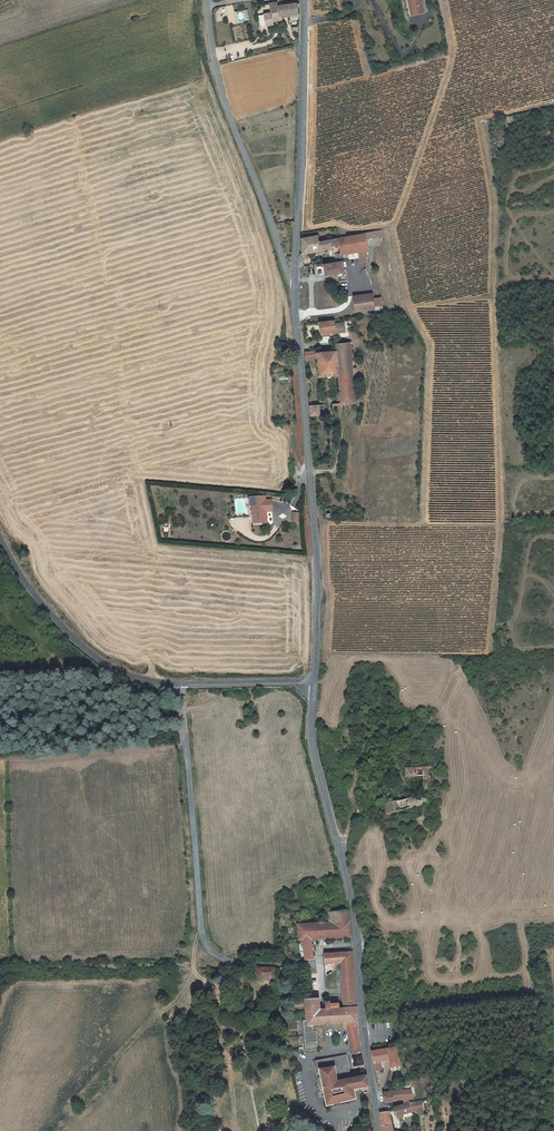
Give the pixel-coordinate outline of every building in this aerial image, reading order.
[(420,0),(407,0),(411,16),(424,13),(420,0)] [(266,25),(273,24),(272,21),(272,17),(279,16),(289,15),(290,21),(299,19),(298,12),(296,3),(278,6),(277,2),(270,3),(271,13),(264,14),(266,25)] [(341,245),(343,256),(360,253),(362,265),(368,264),(364,240),(378,238),(378,240),(383,239),(382,232),(377,233),(377,231),(339,238),(341,245)] [(331,247),(341,245),(339,238),(320,241),(318,234),(301,237),(301,258),(302,260),(307,259),(306,254),(331,250),(331,247)] [(316,265),(318,275),(326,274),(326,275),(345,272),(343,261),(316,265)] [(348,293),(347,280),(339,280),(340,291),(348,293)] [(376,309),(376,307),(384,306),(382,297),(375,298),(374,294),(354,296),(356,311),(376,309)] [(334,321),(320,322),(322,333),(327,332),(328,335),(336,334),(335,333),(344,332),(343,323),(335,324),(334,321)] [(341,403),(356,402),(350,343),(337,344),(338,351),(318,353),(318,351),(305,352),(305,361),(318,360),(319,377),(339,375),(341,403)] [(342,413),(341,403),(333,404),(333,410),(337,409),(338,414),(342,413)] [(320,405),(310,406),(311,416),(321,415),(320,405)] [(251,498),(251,505),(254,505),(255,515),(256,515),(257,523),(268,521),(266,496),(251,498)] [(269,524),(268,521),(257,523),(256,515),(255,515),(254,505),(251,505),(253,525),(269,524)] [(300,522),(300,513),(292,512),(292,522),(300,522)] [(432,791),(439,790),(435,752),(408,754),(410,771),(428,770),(431,790),(414,794),(389,800),(391,808),(415,801),(433,797),(432,791)] [(350,906),(329,908),(330,919),(307,921),(306,909),(298,910),(300,936),(305,936),(308,955),(317,954),(314,934),(354,932),(350,906)] [(343,956),(348,999),(360,998),(357,967),(355,947),(325,949),(327,958),(343,956)] [(277,963),(260,963),(260,974),(277,974),(277,963)] [(308,992),(309,1004),(322,1002),(321,990),(308,992)] [(328,995),(329,1001),(342,1000),(341,993),(328,995)] [(322,1002),(309,1004),(309,1006),(309,1007),(310,1011),(305,1011),(308,1042),(322,1040),(319,1022),(314,1023),(314,1017),(349,1014),(356,1061),(367,1059),(363,1030),(361,1010),(360,998),(348,999),(342,1000),(329,1001),(322,1002)] [(377,1046),(379,1057),(385,1056),(394,1055),(395,1062),(403,1061),(400,1043),(377,1046)] [(371,1081),(369,1069),(352,1072),(348,1048),(329,1049),(318,1050),(319,1060),(322,1059),(327,1097),(357,1093),(356,1082),(371,1081)] [(387,1064),(385,1056),(379,1057),(380,1065),(387,1064)] [(415,1084),(405,1086),(406,1095),(407,1101),(417,1100),(420,1099),(415,1084)] [(406,1095),(405,1086),(388,1088),(388,1089),(390,1097),(392,1097),(406,1095)] [(417,1101),(397,1105),(398,1113),(419,1109),(419,1111),(426,1110),(425,1098),(420,1099),(417,1100),(417,1101)] [(386,1120),(394,1118),(391,1106),(384,1108),(386,1120)] [(386,1120),(387,1129),(396,1128),(394,1118),(386,1120)]
